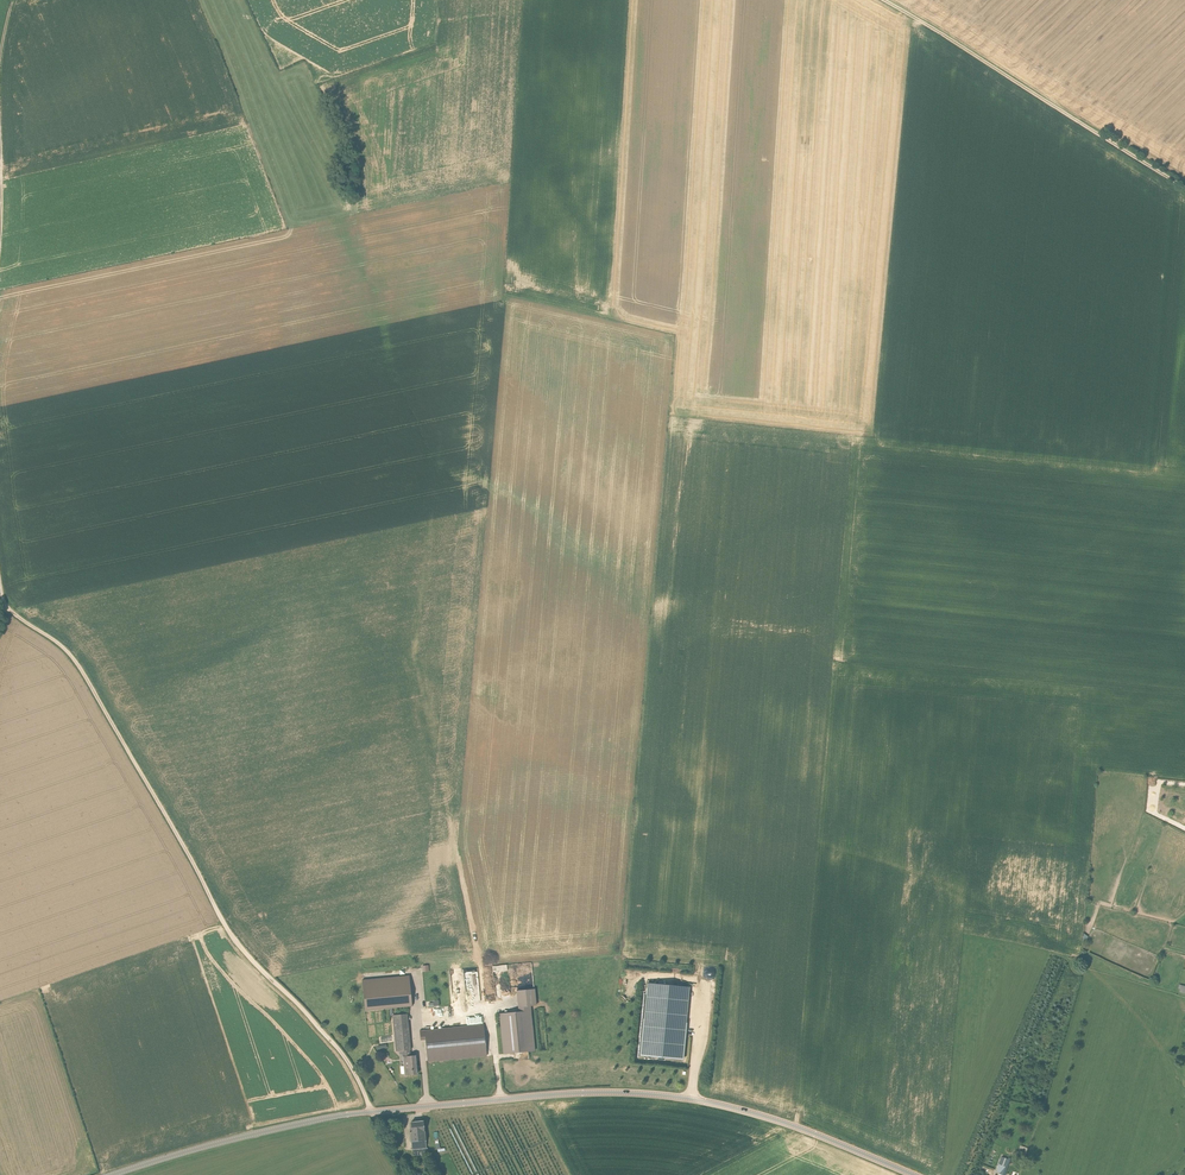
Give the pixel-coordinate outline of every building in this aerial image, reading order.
[(462,972),(457,974),(458,977),(452,979),(454,987),(465,984),(462,972)] [(362,981),(365,1010),(412,1006),(409,977),(362,981)] [(683,1058),(689,987),(647,983),(641,1054),(683,1058)] [(500,1013),(504,1054),(534,1051),(530,1006),(536,1005),(534,989),(517,990),(519,1012),(500,1013)] [(421,1040),(425,1039),(428,1061),(487,1055),(484,1025),(420,1031),(421,1040)] [(409,1032),(394,1033),(396,1051),(400,1051),(409,1050),(411,1050),(409,1032)] [(410,1056),(409,1050),(400,1051),(400,1054),(403,1054),(404,1066),(400,1066),(401,1074),(405,1074),(405,1075),(417,1074),(415,1055),(410,1056)] [(412,1148),(426,1147),(423,1121),(411,1122),(412,1132),(410,1132),(412,1148)] [(1002,1157),(996,1172),(999,1173),(999,1174),(1005,1174),(1010,1160),(1002,1157)]
